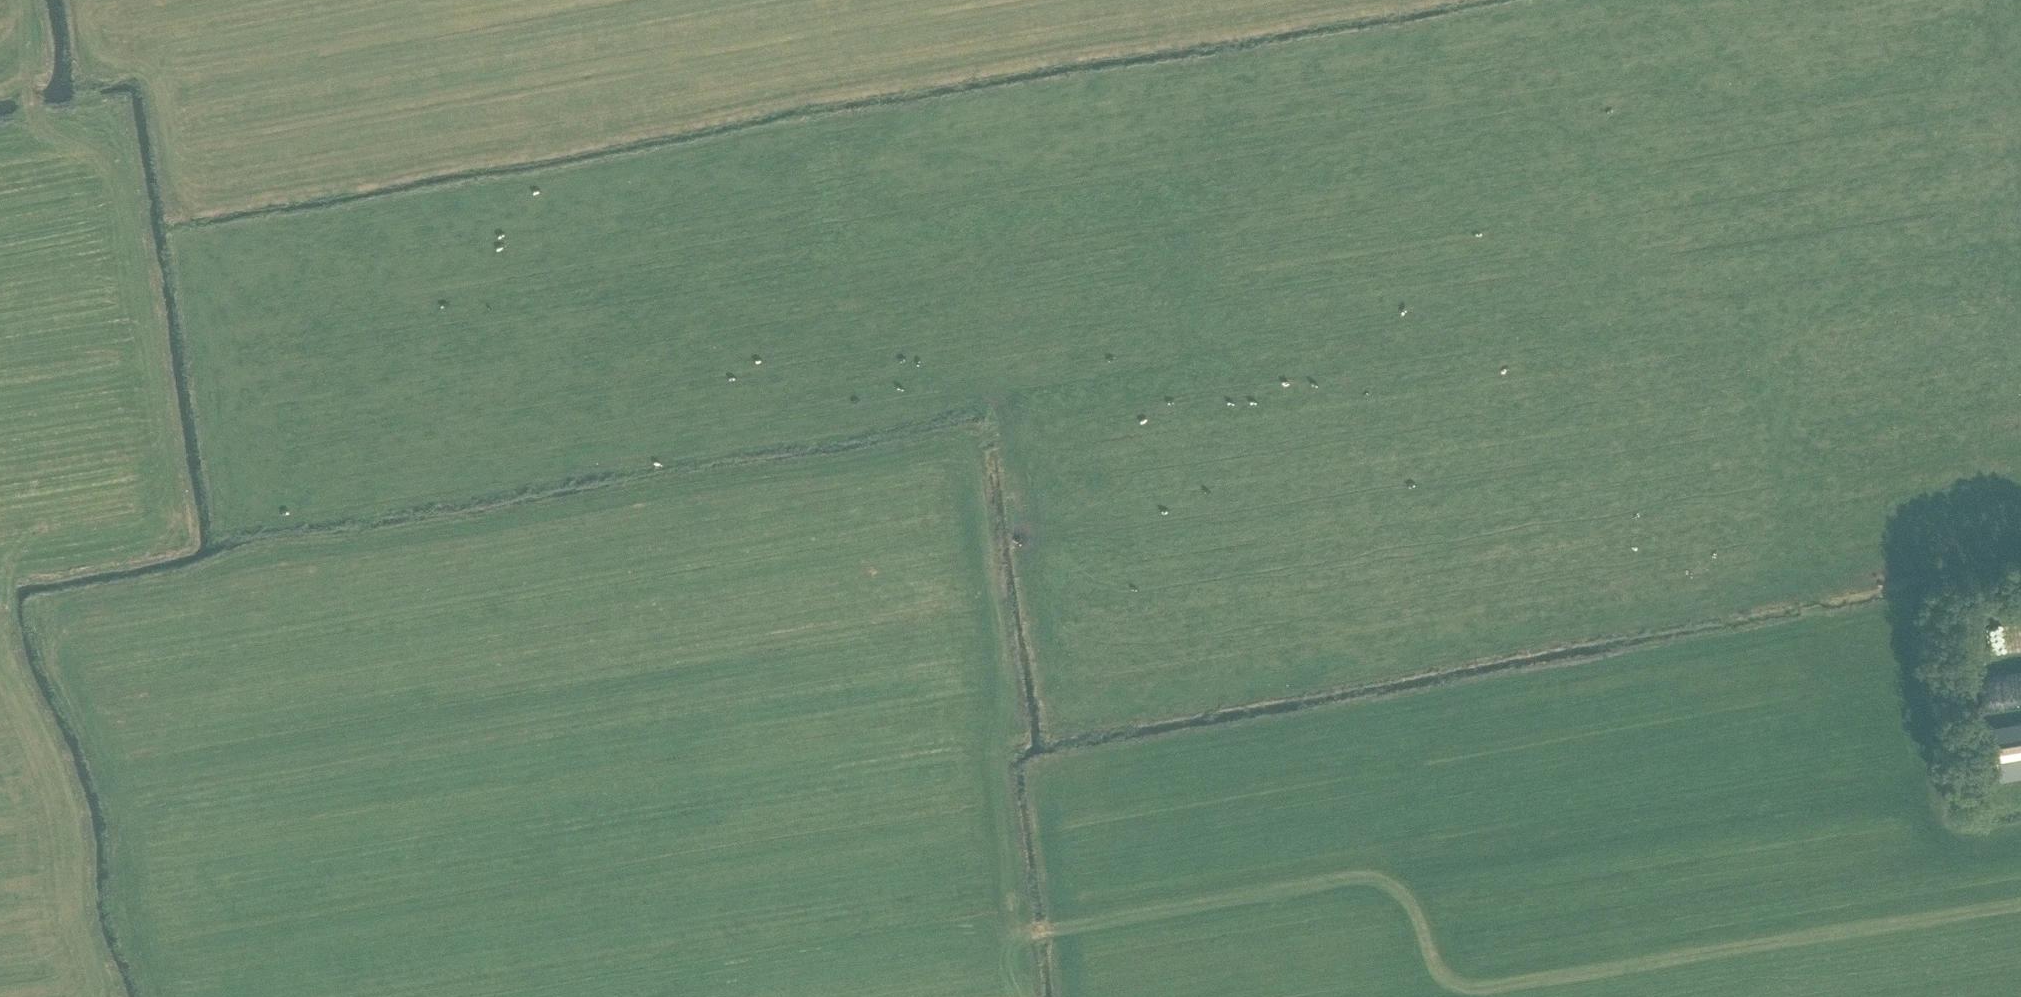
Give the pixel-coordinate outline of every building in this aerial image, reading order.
[(2000,783),(2020,779),(2020,725),(1992,730),(2000,783)]
